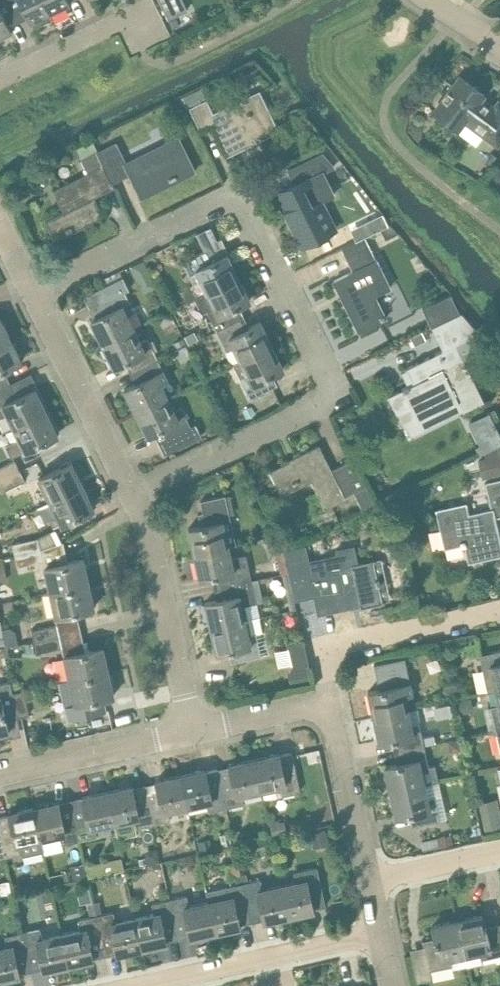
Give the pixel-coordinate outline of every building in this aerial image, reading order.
[(30,24),(50,15),(43,0),(18,0),(30,24)] [(50,15),(70,5),(68,0),(43,0),(50,15)] [(170,19),(187,11),(182,0),(160,0),(170,19)] [(12,33),(0,8),(0,39),(12,33)] [(499,142),(499,102),(499,101),(494,107),(482,98),(484,94),(459,76),(443,97),(448,101),(438,115),(458,129),(465,120),(478,129),(477,130),(497,145),(499,142)] [(200,85),(182,94),(188,108),(189,107),(192,111),(200,129),(211,124),(217,121),(232,153),(264,138),(279,131),(259,90),(214,112),(207,98),(200,85)] [(414,113),(412,117),(414,122),(418,124),(422,123),(425,118),(423,114),(419,112),(414,113)] [(109,131),(91,139),(114,187),(115,187),(112,182),(130,173),(141,197),(195,171),(178,137),(140,155),(130,136),(116,142),(115,143),(109,131)] [(114,187),(91,139),(75,148),(87,172),(53,189),(64,211),(45,220),(55,240),(104,216),(94,197),(114,187)] [(337,166),(322,153),(288,170),(295,184),(278,193),(303,245),(337,228),(323,200),(336,194),(325,172),(337,166)] [(382,213),(366,221),(372,233),(381,229),(388,225),(382,213)] [(388,225),(381,229),(386,239),(398,233),(391,225),(390,224),(388,225)] [(213,233),(200,239),(203,246),(216,239),(213,233)] [(359,331),(376,322),(387,317),(386,315),(384,316),(381,310),(380,310),(372,295),(389,286),(365,237),(342,248),(353,271),(334,281),(359,331)] [(200,279),(207,292),(239,277),(227,254),(211,262),(206,251),(183,262),(193,282),(200,279)] [(102,344),(134,328),(127,315),(134,311),(124,292),(129,289),(123,277),(84,296),(90,309),(93,308),(98,317),(91,321),(102,344)] [(239,277),(207,292),(195,298),(201,312),(206,309),(217,330),(239,319),(234,308),(250,300),(239,277)] [(451,294),(423,308),(432,326),(460,312),(451,294)] [(402,389),(388,396),(397,414),(398,414),(411,407),(418,421),(436,412),(458,402),(462,410),(463,411),(484,400),(464,359),(487,347),(480,332),(461,312),(460,312),(432,326),(443,350),(406,368),(406,370),(413,384),(409,386),(408,385),(402,388),(402,389)] [(10,338),(0,317),(0,344),(10,338)] [(239,319),(217,330),(227,351),(235,348),(241,360),(272,345),(261,322),(245,331),(239,319)] [(135,370),(157,359),(147,339),(141,342),(134,328),(102,344),(114,367),(130,359),(135,370)] [(194,331),(184,336),(188,343),(198,339),(194,331)] [(10,338),(0,344),(0,388),(10,383),(3,370),(22,361),(10,338)] [(184,338),(175,343),(178,349),(187,344),(184,338)] [(272,345),(241,360),(248,374),(240,377),(250,398),(273,387),(267,376),(283,368),(272,345)] [(136,412),(167,396),(161,384),(168,381),(157,359),(135,370),(141,381),(124,389),(136,412)] [(0,388),(0,417),(7,414),(13,428),(46,411),(35,388),(17,397),(10,383),(0,388)] [(167,396),(136,412),(147,435),(163,427),(168,437),(158,442),(164,454),(201,436),(195,424),(191,426),(181,407),(174,410),(167,396)] [(46,411),(13,428),(19,438),(5,445),(11,457),(58,435),(46,411)] [(471,422),(482,443),(477,445),(481,453),(499,444),(499,429),(491,412),(471,422)] [(375,505),(361,477),(353,459),(331,470),(319,445),(294,457),(295,458),(269,470),(281,495),(312,481),(325,508),(345,498),(344,497),(353,492),(363,511),(375,505)] [(499,475),(499,454),(498,446),(484,452),(485,458),(478,459),(482,479),(499,475)] [(19,471),(14,460),(0,467),(0,480),(19,471)] [(50,501),(83,485),(71,462),(38,478),(50,501)] [(19,471),(0,480),(0,489),(2,493),(25,481),(19,471)] [(495,518),(499,516),(499,479),(485,482),(491,509),(468,514),(466,503),(436,509),(445,547),(464,543),(469,561),(499,554),(499,540),(495,518)] [(94,508),(83,485),(50,501),(55,513),(48,517),(53,526),(60,523),(61,525),(94,508)] [(188,528),(194,553),(229,546),(236,544),(225,495),(201,501),(206,524),(188,528)] [(12,543),(15,555),(40,548),(37,537),(12,543)] [(49,592),(89,583),(84,559),(68,562),(63,541),(40,548),(15,555),(18,566),(43,560),(44,567),(49,592)] [(296,548),(284,551),(288,565),(291,580),(295,600),(314,596),(318,614),(338,610),(337,606),(359,601),(360,605),(361,607),(384,602),(384,601),(380,582),(375,560),(375,559),(358,563),(354,545),(337,549),(338,554),(309,561),(306,546),(296,548)] [(220,587),(252,579),(246,553),(231,556),(229,546),(194,553),(200,579),(217,575),(220,587)] [(283,550),(276,552),(281,573),(288,572),(283,550)] [(252,579),(220,587),(222,599),(205,602),(210,628),(260,617),(252,579)] [(89,583),(49,592),(55,616),(94,608),(89,583)] [(260,617),(210,628),(216,653),(233,649),(236,661),(261,655),(256,633),(263,631),(260,617)] [(32,629),(34,641),(59,635),(57,623),(32,629)] [(62,646),(59,635),(34,641),(37,651),(62,646)] [(294,670),(309,667),(304,640),(288,644),(294,670)] [(69,680),(108,671),(103,647),(64,655),(69,680)] [(495,690),(499,689),(499,650),(480,655),(488,692),(495,690)] [(368,692),(374,717),(409,709),(406,694),(412,693),(404,658),(374,664),(377,679),(383,677),(385,688),(368,692)] [(307,668),(288,673),(291,685),(311,680),(307,668)] [(108,671),(69,680),(75,704),(114,695),(108,671)] [(17,718),(11,693),(12,692),(10,681),(0,684),(0,733),(7,732),(9,732),(6,721),(17,718)] [(491,706),(496,730),(499,729),(499,689),(495,690),(498,704),(491,706)] [(11,693),(17,718),(29,716),(24,690),(12,692),(11,693)] [(409,709),(374,717),(379,742),(396,738),(399,751),(424,746),(419,722),(412,723),(409,709)] [(384,766),(390,791),(425,783),(437,780),(434,766),(429,767),(424,746),(399,751),(401,762),(384,766)] [(322,760),(319,749),(309,751),(311,762),(322,760)] [(279,753),(254,759),(260,789),(280,785),(282,795),(300,791),(292,752),(279,755),(279,753)] [(241,794),(260,789),(254,759),(229,764),(230,766),(217,768),(226,806),(243,803),(241,794)] [(209,810),(226,806),(217,768),(206,771),(206,770),(180,775),(187,806),(207,802),(209,810)] [(168,810),(187,806),(180,775),(156,781),(156,782),(144,785),(152,823),(170,819),(168,810)] [(425,783),(390,791),(396,816),(408,813),(413,812),(416,824),(440,819),(436,799),(435,797),(428,798),(425,783)] [(135,827),(152,823),(144,785),(132,787),(132,786),(107,792),(114,822),(133,818),(135,827)] [(114,822),(107,792),(82,797),(82,799),(70,801),(79,839),(97,835),(95,827),(114,822)] [(58,802),(33,808),(40,839),(60,834),(62,843),(79,839),(70,801),(59,804),(58,802)] [(0,817),(0,835),(5,856),(22,852),(22,855),(43,851),(40,839),(33,808),(9,813),(9,815),(0,817)] [(279,818),(269,821),(273,836),(288,832),(284,820),(280,821),(279,818)] [(325,827),(309,830),(313,846),(329,842),(325,827)] [(451,834),(438,836),(440,845),(453,842),(451,834)] [(207,840),(198,842),(200,851),(209,849),(207,840)] [(157,847),(145,850),(148,864),(160,861),(157,847)] [(225,863),(228,877),(241,874),(238,860),(225,863)] [(69,866),(73,881),(87,878),(84,863),(69,866)] [(281,885),(288,915),(313,910),(313,908),(325,905),(317,866),(294,871),(296,881),(281,885)] [(264,921),(288,915),(281,885),(262,889),(260,879),(243,883),(251,922),(263,919),(264,921)] [(209,901),(208,901),(215,931),(240,926),(240,924),(251,922),(243,883),(206,891),(209,901)] [(50,888),(42,890),(45,901),(52,900),(50,888)] [(215,931),(208,901),(189,905),(186,895),(169,899),(177,938),(190,935),(190,937),(215,931)] [(166,941),(177,938),(169,899),(152,903),(154,913),(134,917),(141,948),(166,942),(166,941)] [(98,900),(93,901),(104,954),(116,952),(117,953),(141,948),(134,917),(115,921),(113,912),(102,915),(98,900)] [(61,934),(68,964),(93,959),(93,957),(104,954),(93,901),(87,902),(90,917),(79,920),(81,930),(61,934)] [(499,955),(499,938),(498,929),(486,931),(482,914),(457,920),(467,965),(482,962),(482,959),(499,955)] [(467,965),(457,920),(432,925),(436,943),(424,945),(430,970),(452,965),(453,969),(467,965)] [(43,970),(68,964),(61,934),(43,938),(41,928),(22,932),(30,971),(43,968),(43,970)] [(0,947),(0,979),(20,975),(19,973),(30,971),(22,932),(5,936),(7,945),(0,947)]
